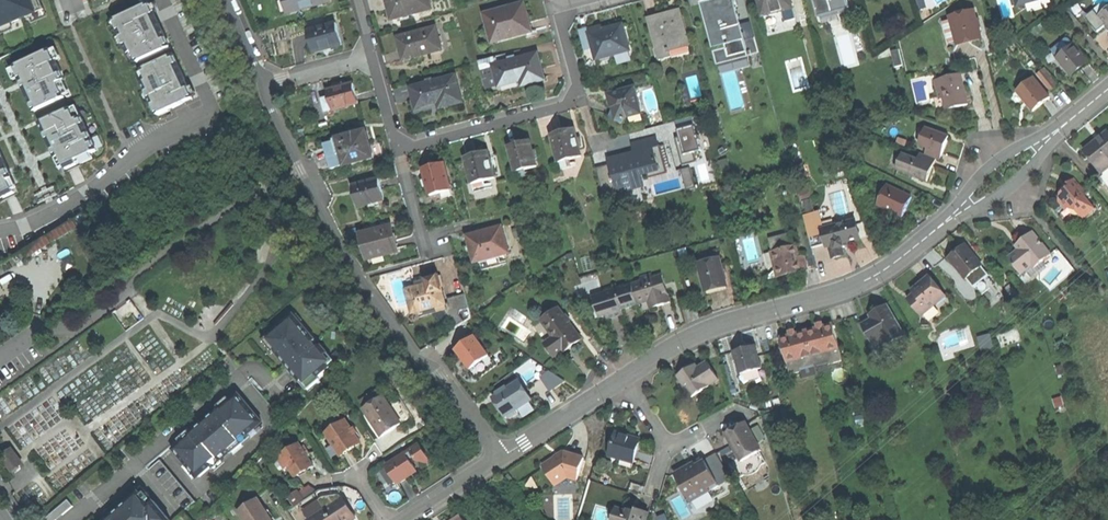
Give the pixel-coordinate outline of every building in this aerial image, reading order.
[(29,15),(29,16),(45,10),(41,0),(0,0),(0,27),(29,15)] [(289,13),(330,2),(330,0),(286,0),(289,13)] [(392,19),(432,9),(430,0),(387,0),(389,7),(392,19)] [(700,4),(712,47),(725,43),(727,48),(729,56),(747,50),(745,40),(741,25),(734,0),(714,0),(700,4)] [(763,17),(783,11),(793,9),(790,0),(758,0),(763,17)] [(818,17),(850,8),(847,0),(813,0),(818,17)] [(927,8),(925,0),(917,0),(920,9),(927,8)] [(114,20),(130,54),(133,52),(138,62),(170,47),(156,17),(150,3),(114,20)] [(485,14),(493,43),(532,32),(528,17),(525,4),(485,14)] [(795,19),(793,9),(783,11),(786,21),(795,19)] [(662,14),(648,18),(659,60),(671,57),(669,50),(689,45),(680,10),(662,14)] [(1098,32),(1106,25),(1100,17),(1094,10),(1086,17),(1098,32)] [(1100,17),(1106,25),(1107,27),(1107,10),(1100,17)] [(971,40),(982,37),(975,11),(951,17),(958,44),(971,40)] [(308,31),(314,53),(343,45),(340,34),(337,23),(308,31)] [(751,23),(741,25),(745,40),(755,37),(751,23)] [(607,29),(590,34),(594,48),(597,59),(630,50),(623,25),(607,29)] [(401,49),(403,60),(442,50),(436,28),(398,37),(401,49)] [(586,50),(594,48),(590,34),(588,29),(580,31),(586,50)] [(760,53),(755,37),(745,40),(747,50),(749,56),(760,53)] [(1051,50),(1058,58),(1074,45),(1069,39),(1066,39),(1051,50)] [(1057,58),(1072,76),(1081,68),(1088,62),(1074,45),(1058,58),(1057,58)] [(749,56),(747,50),(729,56),(727,48),(714,52),(720,75),(752,66),(749,56)] [(15,66),(23,85),(36,111),(65,98),(59,83),(65,80),(51,50),(15,66)] [(900,50),(892,51),(895,67),(903,66),(900,50)] [(148,80),(143,83),(158,115),(194,98),(187,83),(174,55),(143,69),(148,80)] [(494,67),(499,87),(500,87),(521,81),(523,87),(545,81),(541,66),(538,55),(496,66),(494,67)] [(491,96),(502,93),(500,87),(499,87),(494,67),(496,66),(494,57),(479,61),(488,94),(491,93),(491,96)] [(1038,74),(1052,91),(1058,86),(1044,69),(1038,74)] [(961,74),(936,81),(940,99),(944,98),(947,110),(959,107),(968,105),(961,74)] [(414,99),(417,109),(439,103),(440,108),(463,102),(456,76),(411,88),(414,99)] [(1043,104),(1050,97),(1034,77),(1017,91),(1033,111),(1043,104)] [(353,84),(328,91),(330,97),(323,99),(326,112),(333,110),(359,103),(356,94),(353,84)] [(613,109),(609,116),(622,124),(626,117),(642,113),(634,87),(609,95),(611,103),(613,109)] [(57,148),(61,156),(67,169),(78,164),(76,161),(97,151),(82,117),(76,120),(71,109),(41,123),(53,149),(57,148)] [(676,138),(683,166),(697,162),(695,153),(702,151),(699,140),(701,140),(700,135),(698,136),(693,117),(676,122),(680,137),(676,138)] [(948,137),(926,128),(919,145),(928,148),(925,155),(936,159),(940,160),(945,147),(948,137)] [(564,131),(552,135),(559,162),(561,162),(563,169),(572,167),(570,159),(582,156),(574,129),(564,131)] [(338,154),(342,166),(374,158),(369,142),(366,131),(334,140),(336,145),(338,154)] [(1084,151),(1102,173),(1107,169),(1107,132),(1097,141),(1084,151)] [(632,144),(634,153),(659,146),(657,137),(632,144)] [(899,137),(896,143),(905,146),(907,140),(899,137)] [(519,143),(509,146),(516,172),(517,171),(519,178),(527,176),(526,169),(537,166),(530,140),(519,143)] [(332,156),(338,154),(336,145),(329,147),(332,156)] [(661,146),(659,146),(634,153),(620,157),(608,160),(617,193),(644,186),(642,175),(648,174),(649,178),(668,173),(661,146)] [(475,155),(466,157),(473,184),(476,192),(487,189),(485,181),(496,178),(489,151),(475,155)] [(8,170),(0,152),(0,196),(2,195),(4,198),(15,193),(9,180),(5,171),(8,170)] [(932,169),(936,159),(925,155),(920,153),(918,160),(903,155),(897,169),(927,181),(932,169)] [(728,159),(720,162),(723,172),(730,170),(728,159)] [(433,166),(424,169),(431,196),(442,193),(452,190),(445,163),(433,166)] [(691,168),(682,170),(687,191),(696,189),(691,168)] [(353,186),(359,207),(385,200),(382,189),(379,179),(353,186)] [(1087,194),(1074,179),(1066,185),(1068,188),(1065,190),(1062,193),(1059,201),(1067,210),(1070,208),(1089,214),(1095,209),(1084,196),(1087,194)] [(912,197),(888,185),(879,204),(894,212),(903,216),(907,207),(912,197)] [(890,220),(894,212),(879,204),(875,213),(890,220)] [(812,248),(828,243),(824,229),(819,212),(804,216),(812,248)] [(73,220),(53,232),(57,239),(77,227),(73,220)] [(862,238),(857,220),(824,229),(828,243),(830,243),(834,258),(846,255),(844,247),(848,246),(850,246),(848,241),(862,238)] [(361,234),(368,259),(398,251),(395,238),(392,226),(361,234)] [(502,226),(467,236),(470,246),(475,263),(479,262),(480,266),(500,260),(498,256),(509,253),(502,226)] [(53,232),(47,236),(51,243),(57,239),(53,232)] [(1008,258),(1022,274),(1034,264),(1036,267),(1042,262),(1051,255),(1033,232),(1023,240),(1016,246),(1019,249),(1008,258)] [(770,240),(772,251),(797,245),(794,234),(770,240)] [(22,251),(26,258),(51,243),(47,236),(22,251)] [(949,257),(967,279),(968,279),(982,267),(983,266),(965,244),(957,251),(949,257)] [(772,251),(779,277),(790,274),(808,269),(805,256),(800,257),(797,245),(772,251)] [(720,259),(700,264),(708,292),(718,289),(727,287),(720,259)] [(1047,268),(1042,262),(1036,267),(1034,264),(1022,274),(1029,283),(1047,268)] [(982,267),(968,279),(975,287),(976,286),(988,277),(989,276),(982,267)] [(633,284),(639,303),(654,299),(657,306),(664,304),(671,302),(662,275),(653,278),(651,274),(641,277),(642,281),(633,284)] [(419,286),(407,290),(413,313),(420,311),(422,317),(432,313),(447,310),(447,307),(446,304),(438,276),(427,279),(428,284),(419,286)] [(912,291),(915,294),(908,299),(922,316),(946,296),(930,276),(921,284),(912,291)] [(581,293),(602,286),(598,277),(578,284),(581,293)] [(995,285),(988,277),(976,286),(983,295),(995,285)] [(639,304),(639,303),(633,284),(632,284),(614,290),(613,286),(604,289),(605,292),(593,296),(597,308),(604,310),(607,319),(616,317),(623,314),(621,307),(630,305),(630,307),(639,304)] [(448,299),(449,303),(450,306),(447,307),(447,310),(432,313),(444,323),(451,321),(455,328),(465,322),(460,315),(461,311),(469,309),(465,295),(448,299)] [(870,315),(872,319),(862,324),(874,344),(883,339),(888,346),(905,335),(888,305),(879,310),(870,315)] [(557,306),(540,319),(557,341),(548,347),(555,357),(564,350),(564,352),(575,344),(582,339),(557,306)] [(294,314),(289,317),(296,325),(300,322),(294,314)] [(289,317),(265,337),(273,346),(271,348),(305,388),(331,367),(329,365),(335,361),(321,345),(317,348),(313,343),(316,340),(300,322),(296,325),(289,317)] [(813,355),(839,348),(833,325),(818,329),(807,332),(813,355)] [(787,362),(813,355),(807,332),(794,335),(781,339),(787,362)] [(990,334),(979,337),(982,350),(994,347),(990,334)] [(463,360),(470,369),(488,356),(473,336),(455,349),(463,360)] [(264,339),(271,348),(273,346),(265,337),(264,339)] [(733,353),(739,376),(760,370),(754,348),(743,351),(733,353)] [(842,361),(839,348),(813,355),(816,365),(829,361),(830,364),(842,361)] [(801,369),(816,365),(813,355),(787,362),(791,375),(802,372),(801,369)] [(678,375),(692,397),(709,386),(709,385),(719,379),(708,362),(698,368),(697,366),(693,368),(690,370),(689,368),(678,375)] [(1058,375),(1065,373),(1062,365),(1056,367),(1058,375)] [(550,371),(541,377),(551,391),(565,382),(550,371)] [(520,381),(494,398),(499,406),(505,416),(506,415),(517,409),(531,399),(520,381)] [(248,433),(262,421),(239,394),(209,419),(211,422),(199,432),(197,429),(173,449),(185,464),(187,463),(199,477),(249,434),(248,433)] [(384,396),(364,408),(382,436),(392,430),(402,424),(384,396)] [(1062,397),(1053,399),(1055,407),(1064,405),(1062,397)] [(520,413),(517,409),(506,415),(508,418),(511,419),(520,413)] [(346,421),(326,434),(341,456),(351,450),(361,443),(346,421)] [(761,449),(746,422),(726,433),(735,449),(741,460),(761,449)] [(627,435),(617,433),(610,456),(622,459),(623,457),(634,460),(641,440),(627,435)] [(406,453),(410,460),(415,456),(418,461),(426,463),(430,460),(419,443),(405,452),(406,453)] [(281,455),(282,457),(288,466),(295,477),(304,471),(313,466),(299,444),(281,455)] [(22,463),(12,449),(1,457),(12,471),(14,470),(13,469),(17,466),(17,467),(22,463)] [(595,451),(589,450),(586,460),(592,462),(595,451)] [(584,458),(562,451),(560,454),(553,459),(543,466),(556,485),(568,477),(577,479),(584,458)] [(406,453),(386,466),(397,484),(406,478),(417,471),(410,460),(406,453)] [(716,454),(704,461),(718,485),(730,479),(716,454)] [(281,470),(288,466),(282,457),(275,462),(280,470),(281,470)] [(632,467),(634,460),(623,457),(622,459),(620,463),(632,467)] [(687,467),(676,474),(691,501),(718,485),(704,461),(696,466),(694,463),(687,467)] [(309,485),(299,491),(304,499),(317,491),(309,485)] [(299,491),(298,490),(287,497),(293,506),(304,499),(299,491)] [(139,492),(112,514),(114,516),(109,519),(170,519),(154,501),(150,505),(139,492)] [(325,510),(342,499),(340,495),(324,497),(319,500),(325,510)] [(243,519),(271,519),(257,498),(237,511),(243,519)] [(342,499),(325,510),(332,519),(350,519),(355,517),(343,498),(342,499)] [(55,518),(61,513),(63,515),(74,506),(68,500),(44,519),(57,519),(55,518)] [(310,519),(325,510),(319,500),(304,511),(310,519)] [(614,519),(647,519),(649,513),(643,511),(638,510),(636,514),(628,511),(617,508),(614,519)] [(325,510),(310,519),(309,519),(332,519),(325,510)]
